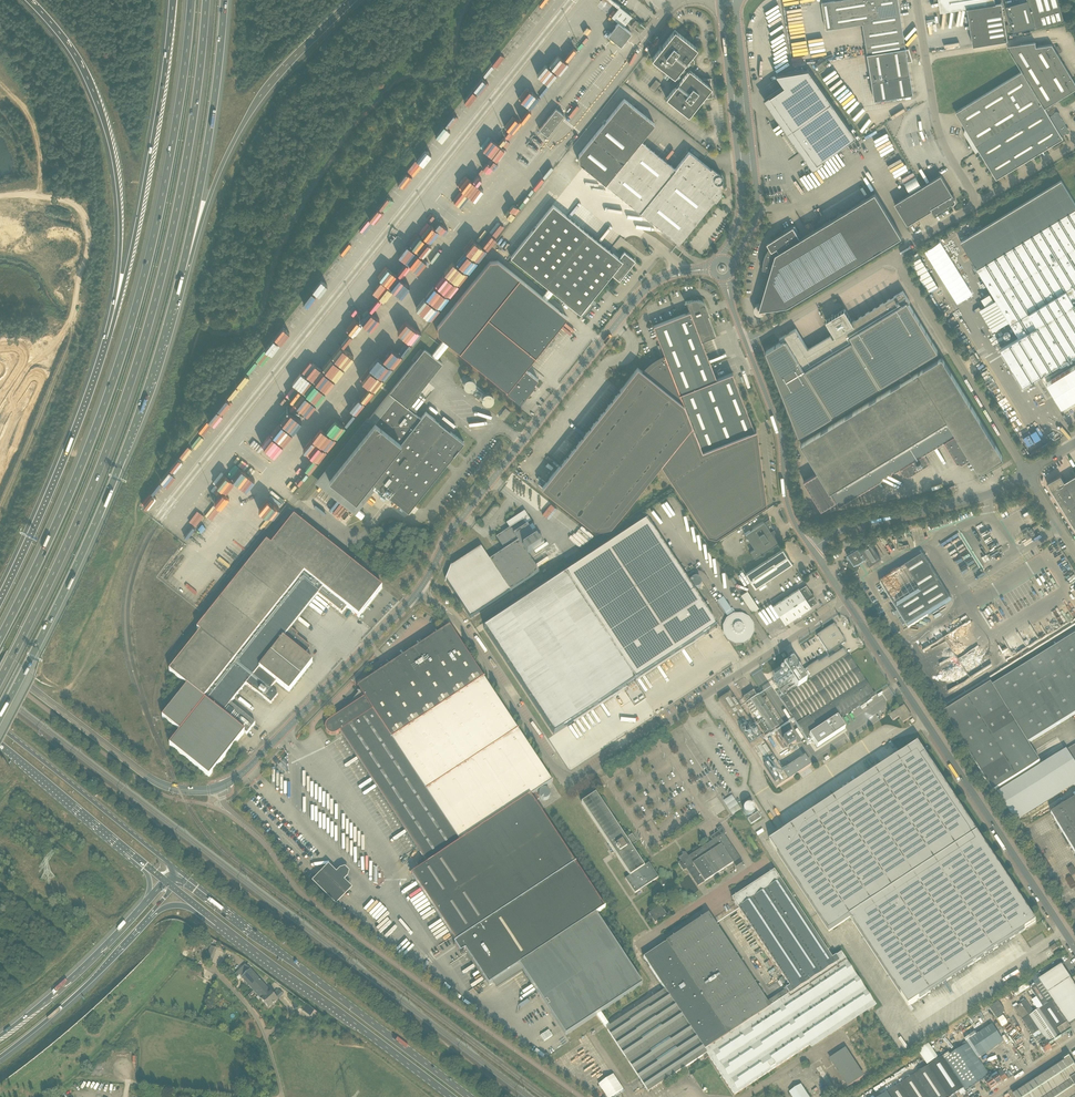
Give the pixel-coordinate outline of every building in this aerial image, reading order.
[(822,2),(826,28),(834,27),(834,28),(863,23),(867,54),(875,99),(913,93),(908,60),(912,60),(909,48),(906,49),(898,0),(832,0),(822,2)] [(934,1),(935,1),(934,1),(939,0),(940,12),(967,8),(973,45),(1008,40),(1002,2),(995,3),(995,0),(934,0),(934,1)] [(1028,0),(1007,6),(1014,31),(1035,26),(1035,28),(1064,20),(1059,0),(1028,0)] [(621,46),(631,32),(624,26),(632,16),(619,7),(611,17),(618,22),(608,35),(611,38),(621,46)] [(635,28),(639,22),(636,19),(631,25),(635,28)] [(695,46),(675,30),(652,59),(674,76),(689,59),(697,48),(695,46)] [(967,131),(964,133),(970,142),(971,142),(976,151),(979,149),(979,150),(996,179),(1063,138),(1062,135),(1068,132),(1068,130),(1059,114),(1055,113),(1050,116),(1045,108),(1074,89),(1074,82),(1052,44),(1036,47),(1035,42),(1021,44),(1008,47),(1022,71),(956,112),(967,131)] [(783,86),(774,92),(774,91),(763,99),(810,167),(854,136),(807,69),(775,74),(783,86)] [(701,79),(690,70),(675,87),(666,98),(689,116),(703,98),(713,97),(711,78),(701,79)] [(661,83),(656,79),(649,87),(654,91),(661,83)] [(718,173),(717,174),(689,151),(675,168),(641,140),(655,123),(624,98),(579,155),(580,163),(679,243),(720,193),(719,183),(720,183),(720,182),(721,182),(722,181),(722,180),(723,180),(723,179),(723,178),(723,177),(722,176),(722,175),(721,175),(721,174),(720,174),(719,174),(718,173)] [(547,136),(564,115),(556,108),(539,129),(547,136)] [(458,206),(466,195),(471,198),(474,193),(470,190),(475,183),(459,171),(443,194),(444,195),(442,198),(453,206),(455,204),(458,206)] [(955,199),(955,198),(953,194),(952,194),(941,175),(895,203),(908,224),(932,209),(935,215),(949,207),(949,206),(954,203),(955,202),(955,201),(955,200),(955,199)] [(1019,336),(1000,348),(1023,385),(1074,353),(1074,202),(1061,180),(961,241),(986,282),(1019,336)] [(763,265),(763,269),(769,269),(770,269),(771,269),(762,302),(766,304),(767,308),(788,305),(902,236),(875,193),(800,238),(796,232),(797,231),(795,225),(793,226),(791,227),(790,227),(788,228),(786,229),(785,229),(784,231),(785,233),(773,240),(775,243),(772,245),(772,246),(771,247),(770,247),(769,248),(768,250),(766,253),(765,257),(764,261),(763,265)] [(613,289),(636,261),(624,252),(619,258),(553,205),(511,257),(580,313),(605,283),(613,289)] [(913,259),(910,261),(927,293),(938,288),(919,252),(911,256),(913,259)] [(520,402),(521,402),(522,402),(522,401),(526,397),(524,396),(538,379),(525,368),(535,356),(536,356),(537,356),(536,355),(546,342),(547,343),(548,343),(549,343),(550,343),(551,342),(552,341),(552,340),(552,339),(552,338),(552,337),(551,336),(567,316),(498,260),(491,261),(438,326),(439,334),(516,397),(514,398),(519,402),(520,402)] [(831,334),(812,346),(808,348),(796,328),(780,338),(781,341),(765,351),(799,437),(898,376),(901,381),(911,375),(908,370),(939,351),(909,302),(910,301),(903,290),(852,321),(845,309),(826,320),(836,336),(833,337),(831,334)] [(656,359),(654,360),(653,361),(651,362),(650,363),(649,364),(647,365),(646,367),(645,368),(644,369),(642,371),(638,367),(542,487),(594,529),(611,526),(661,463),(692,425),(702,450),(754,430),(732,373),(733,372),(716,379),(701,340),(715,335),(706,310),(707,310),(706,305),(705,304),(704,303),(703,302),(702,301),(700,300),(699,299),(698,299),(697,298),(693,300),(685,301),(685,302),(686,302),(690,311),(653,325),(665,354),(663,355),(660,357),(658,357),(657,358),(656,359)] [(369,310),(374,312),(379,301),(374,299),(369,310)] [(362,306),(358,309),(364,315),(359,320),(362,323),(371,315),(362,306)] [(421,417),(407,406),(442,362),(424,348),(318,481),(345,502),(345,505),(355,513),(377,486),(408,511),(449,461),(454,455),(454,454),(459,448),(464,442),(426,411),(421,417)] [(969,356),(974,364),(979,361),(973,353),(969,356)] [(902,382),(801,443),(818,472),(804,480),(822,510),(842,497),(845,502),(882,480),(884,475),(886,477),(888,473),(891,474),(893,470),(895,471),(900,468),(904,474),(909,476),(930,463),(924,454),(944,441),(956,461),(957,462),(958,462),(958,464),(961,464),(961,463),(962,463),(971,458),(979,472),(1003,457),(942,357),(911,376),(911,375),(901,381),(902,382)] [(310,360),(306,364),(316,374),(311,379),(321,389),(325,385),(326,386),(332,380),(310,360)] [(1046,382),(1061,406),(1074,397),(1074,365),(1062,373),(1048,382),(1046,382)] [(304,394),(313,383),(305,376),(287,398),(297,406),(305,396),(304,394)] [(242,377),(237,385),(241,388),(246,379),(242,377)] [(463,387),(469,388),(470,386),(474,386),(475,378),(464,377),(463,387)] [(350,390),(359,397),(367,387),(359,380),(350,390)] [(225,397),(231,402),(240,392),(234,387),(225,397)] [(350,391),(341,401),(349,409),(358,399),(350,391)] [(661,463),(708,534),(716,536),(766,503),(756,429),(754,430),(702,450),(692,425),(661,463)] [(233,461),(239,464),(241,458),(235,455),(233,461)] [(236,464),(227,474),(233,480),(242,470),(236,464)] [(160,480),(165,483),(172,473),(167,470),(160,480)] [(212,482),(227,494),(235,484),(220,472),(212,482)] [(1061,475),(1060,475),(1047,483),(1074,528),(1074,475),(1064,482),(1061,475)] [(213,500),(217,506),(227,499),(221,491),(217,494),(218,496),(213,500)] [(509,529),(496,538),(505,552),(489,562),(510,593),(539,573),(527,556),(544,545),(540,539),(536,541),(527,526),(531,523),(525,512),(506,524),(509,529)] [(252,518),(250,517),(248,520),(255,525),(258,520),(254,517),(252,518)] [(750,550),(752,553),(752,554),(755,558),(778,542),(771,532),(773,530),(774,530),(773,529),(772,527),(772,525),(771,524),(771,522),(770,520),(770,519),(769,517),(769,518),(745,534),(754,547),(750,550)] [(347,608),(359,618),(382,588),(294,518),(271,547),(267,543),(197,630),(201,633),(169,672),(187,686),(186,686),(187,687),(162,718),(180,733),(170,745),(209,777),(245,733),(247,734),(255,724),(230,704),(253,676),(270,690),(276,682),(289,692),(313,662),(304,656),(310,649),(309,646),(296,636),(298,635),(291,629),(318,595),(342,614),(347,608)] [(172,527),(180,535),(190,526),(181,518),(172,527)] [(483,629),(556,733),(715,626),(648,522),(483,629)] [(248,524),(240,533),(251,542),(259,532),(248,524)] [(1026,538),(1035,533),(1031,527),(1028,529),(1026,526),(1021,530),(1026,538)] [(858,548),(859,549),(855,548),(849,553),(848,556),(850,559),(850,560),(852,563),(853,563),(856,564),(861,561),(865,558),(866,559),(870,565),(881,557),(870,541),(858,548)] [(783,549),(745,574),(755,588),(792,563),(783,549)] [(880,583),(893,605),(908,628),(952,601),(924,556),(880,583)] [(196,595),(207,581),(197,573),(185,586),(196,595)] [(773,605),(785,624),(811,607),(811,606),(817,601),(806,584),(799,589),(799,588),(773,605)] [(747,590),(741,594),(752,611),(759,607),(747,590)] [(754,633),(754,624),(750,617),(742,613),(734,613),(728,617),(726,619),(723,625),(724,634),(729,641),(735,644),(744,644),(752,639),(754,633)] [(330,735),(331,735),(331,736),(333,736),(334,736),(335,735),(336,735),(337,735),(340,732),(428,865),(411,875),(456,943),(454,945),(460,955),(466,951),(489,986),(519,966),(566,1036),(597,1015),(601,1012),(642,985),(596,915),(605,909),(604,909),(575,865),(576,864),(575,865),(534,803),(539,800),(535,794),(553,782),(552,782),(449,627),(390,667),(357,688),(358,689),(360,692),(343,713),(340,717),(339,716),(338,716),(337,716),(329,722),(328,722),(328,723),(327,723),(326,724),(326,725),(326,726),(325,726),(325,728),(325,729),(326,730),(326,731),(326,732),(327,733),(328,734),(329,734),(329,735),(330,735)] [(873,694),(855,667),(841,645),(841,644),(836,637),(835,637),(829,627),(818,635),(824,644),(831,654),(838,650),(839,652),(777,694),(815,752),(845,732),(836,718),(839,716),(841,719),(875,697),(876,696),(875,693),(873,694)] [(993,687),(991,684),(944,713),(993,793),(1040,763),(1028,744),(1074,715),(1074,636),(993,687)] [(753,692),(743,699),(747,705),(758,722),(756,723),(765,737),(775,730),(788,748),(796,743),(764,694),(763,695),(762,692),(756,696),(753,692)] [(782,772),(730,693),(719,700),(777,788),(811,766),(805,756),(782,772)] [(906,721),(912,717),(905,706),(890,716),(893,721),(899,717),(903,723),(906,721)] [(979,832),(921,743),(772,841),(831,929),(851,917),(979,832)] [(1067,751),(1074,764),(1074,746),(1067,751)] [(997,794),(1017,823),(1074,787),(1074,764),(1067,751),(997,794)] [(552,797),(552,795),(552,793),(552,792),(551,791),(550,790),(549,789),(548,789),(547,788),(546,788),(544,789),(543,789),(542,790),(541,791),(540,793),(540,795),(540,796),(540,797),(542,799),(543,800),(544,800),(545,801),(546,801),(548,800),(549,800),(551,799),(551,798),(552,797)] [(596,794),(581,803),(629,876),(624,879),(634,894),(658,878),(648,863),(644,866),(596,794)] [(741,809),(732,795),(723,801),(733,815),(741,809)] [(717,814),(725,809),(717,797),(709,802),(717,814)] [(1051,814),(1074,853),(1074,799),(1051,814)] [(758,811),(755,802),(742,807),(745,816),(758,811)] [(757,813),(748,819),(751,825),(761,818),(757,813)] [(723,834),(725,833),(722,829),(718,831),(719,832),(710,838),(713,841),(688,858),(686,854),(685,855),(683,855),(683,856),(679,859),(681,862),(678,864),(683,871),(686,869),(698,886),(704,882),(705,882),(733,864),(735,867),(742,863),(723,834)] [(979,832),(851,917),(910,1006),(1039,922),(979,832)] [(632,845),(637,841),(632,834),(627,838),(632,845)] [(350,889),(343,882),(335,874),(329,868),(321,875),(314,882),(336,903),(350,889)] [(765,1003),(707,916),(643,958),(665,990),(610,1026),(606,1029),(648,1092),(706,1054),(734,1095),(809,1046),(811,1049),(877,1005),(841,952),(831,959),(773,872),(731,899),(789,987),(785,989),(786,990),(765,1003)] [(660,906),(649,914),(655,923),(666,916),(660,906)] [(211,962),(217,948),(211,946),(205,960),(211,962)] [(246,965),(237,973),(269,1009),(278,1001),(246,965)] [(1069,1025),(1074,1021),(1074,985),(1071,979),(1062,965),(1039,980),(1053,1001),(1069,1025)] [(1034,1013),(1029,1016),(1039,1031),(1042,1035),(1049,1045),(1063,1036),(1072,1030),(1071,1028),(1069,1025),(1053,1001),(1048,1004),(1035,984),(1030,988),(1043,1008),(1034,1013)] [(989,1007),(1001,1027),(1008,1023),(1002,1014),(1005,1012),(999,1001),(989,1007)] [(1021,1004),(1014,1008),(1032,1035),(1033,1035),(1039,1031),(1029,1016),(1021,1004)] [(601,1012),(597,1015),(606,1029),(610,1026),(601,1012)] [(992,1079),(990,1076),(988,1074),(978,1059),(1003,1042),(992,1025),(986,1029),(967,1042),(968,1044),(944,1059),(944,1060),(964,1089),(966,1092),(984,1080),(991,1090),(996,1087),(992,1079)] [(1045,1054),(1052,1050),(1049,1045),(1042,1035),(1036,1040),(1035,1040),(1039,1045),(1041,1048),(1045,1054)] [(849,1087),(863,1078),(844,1049),(830,1059),(849,1087)] [(1062,1058),(1065,1062),(1020,1091),(1018,1087),(1011,1091),(1013,1094),(1013,1095),(1014,1096),(1074,1096),(1074,1067),(1069,1058),(1071,1057),(1069,1053),(1062,1058)] [(949,1096),(952,1096),(964,1089),(944,1060),(944,1059),(943,1057),(929,1066),(949,1096)] [(929,1096),(949,1096),(929,1066),(915,1075),(929,1096)] [(997,1073),(998,1075),(992,1079),(996,1087),(1008,1079),(1002,1070),(997,1073)] [(623,1090),(613,1075),(599,1085),(607,1096),(613,1096),(623,1090)] [(909,1096),(929,1096),(915,1075),(901,1084),(909,1096)] [(887,1094),(889,1096),(909,1096),(901,1084),(887,1094)] [(801,1085),(789,1093),(792,1096),(809,1096),(801,1085)]
